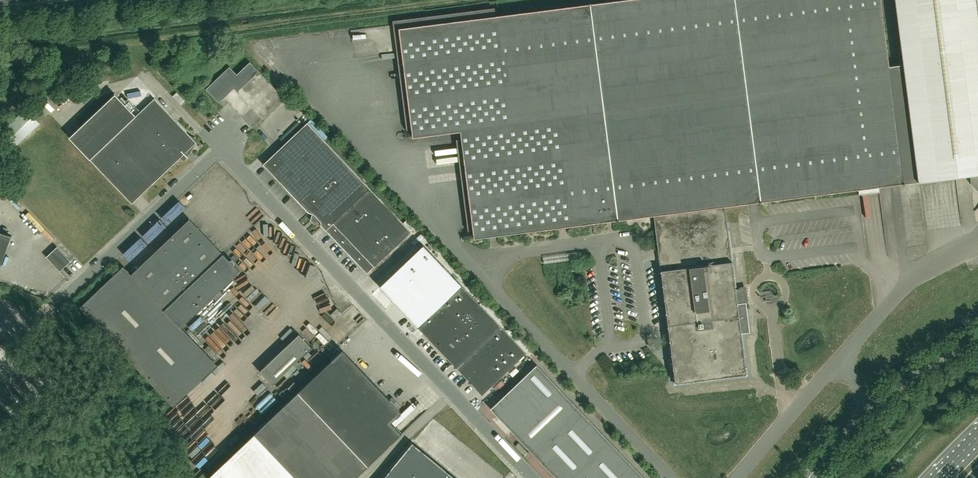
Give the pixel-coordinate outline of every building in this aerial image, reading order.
[(888,186),(904,184),(881,0),(616,0),(400,28),(413,138),(461,131),(474,238),(494,236),(562,227),(610,221),(654,216),(675,384),(746,375),(740,332),(748,331),(744,302),(736,303),(730,250),(724,207),(754,203),(869,187),(888,186)] [(918,182),(939,180),(965,176),(970,175),(971,184),(977,192),(977,0),(895,0),(918,182)] [(229,67),(206,89),(219,103),(234,88),(263,119),(285,98),(250,62),(237,74),(229,67)] [(132,203),(196,142),(188,134),(189,133),(155,98),(145,106),(141,102),(134,109),(138,113),(135,116),(114,94),(69,137),(132,203)] [(40,123),(26,108),(3,130),(17,145),(40,123)] [(321,226),(325,230),(366,273),(374,266),(374,267),(411,232),(308,123),(263,165),(309,213),(314,214),(320,221),(321,226)] [(181,327),(239,271),(190,219),(131,275),(123,266),(80,307),(174,405),(216,364),(181,327)] [(12,236),(0,232),(0,265),(1,266),(12,236)] [(57,247),(46,257),(60,271),(71,261),(57,247)] [(543,264),(581,259),(580,252),(542,257),(543,264)] [(476,388),(482,395),(526,353),(462,286),(419,328),(446,357),(476,388)] [(337,307),(330,314),(335,319),(342,312),(337,307)] [(311,346),(310,345),(299,333),(259,371),(272,384),(311,346)] [(216,354),(222,360),(241,343),(235,336),(216,354)] [(12,375),(21,366),(0,344),(0,362),(12,375)] [(401,435),(390,424),(400,414),(340,351),(209,477),(210,477),(355,477),(401,435)] [(511,430),(556,477),(644,477),(537,365),(524,377),(544,399),(511,430)] [(7,384),(0,389),(0,414),(18,402),(7,384)] [(412,443),(383,477),(455,477),(412,443)]
